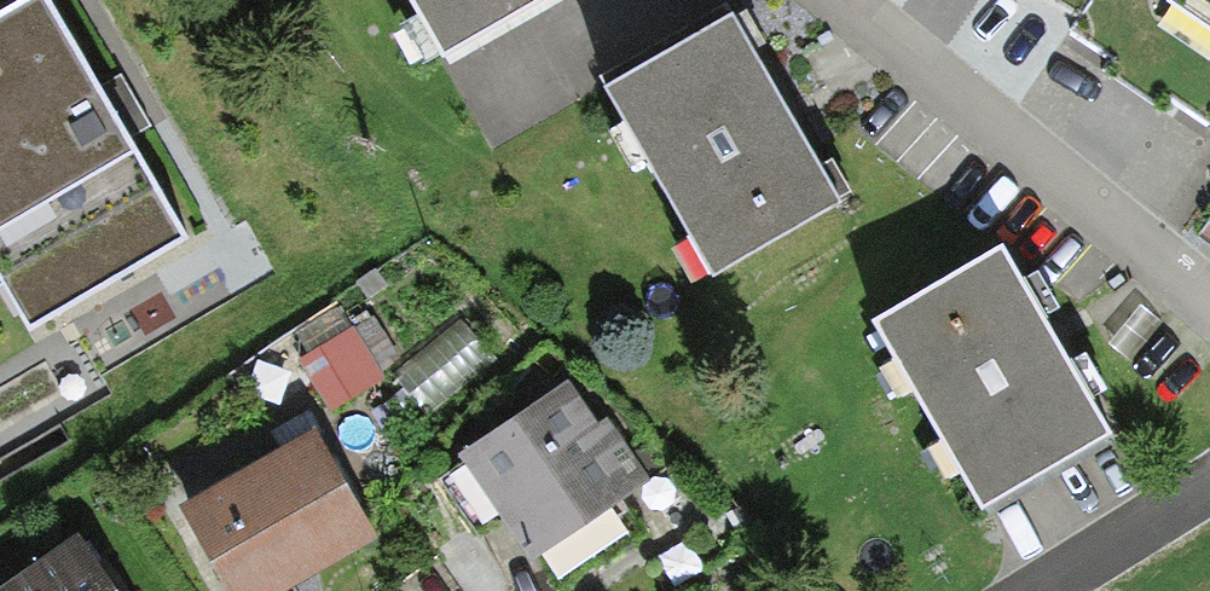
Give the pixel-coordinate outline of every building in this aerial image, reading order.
[(0,11),(0,271),(32,326),(187,237),(49,0),(20,0),(0,11)] [(431,57),(532,0),(399,0),(431,57)] [(726,15),(599,87),(703,270),(830,198),(726,15)] [(1001,246),(873,320),(981,507),(1110,433),(1001,246)] [(549,384),(446,458),(519,559),(623,485),(549,384)] [(155,510),(205,590),(260,590),(355,533),(291,428),(155,510)] [(0,580),(0,590),(117,590),(75,530),(0,580)]
